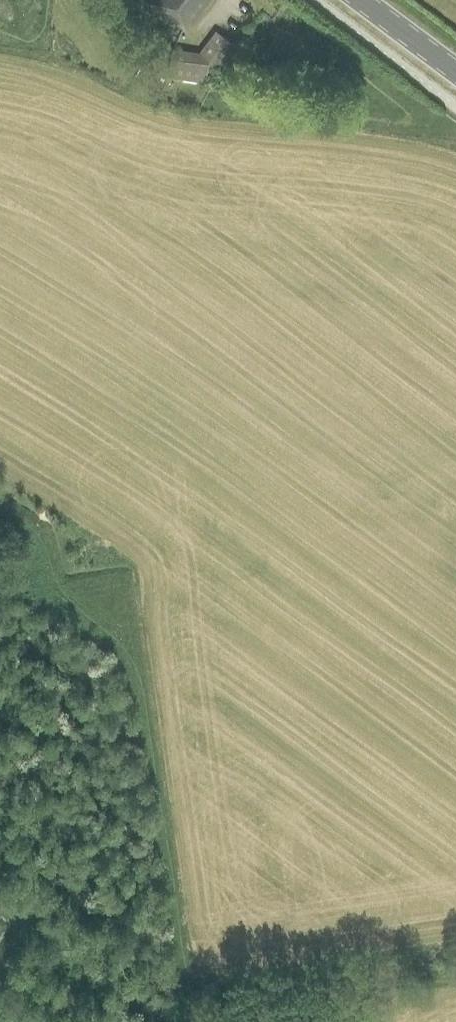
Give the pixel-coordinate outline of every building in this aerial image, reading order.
[(211,0),(150,0),(149,2),(186,31),(211,0)] [(243,51),(216,29),(199,49),(172,47),(168,77),(205,81),(208,60),(224,73),(243,51)] [(130,58),(123,52),(118,60),(125,65),(130,58)]
